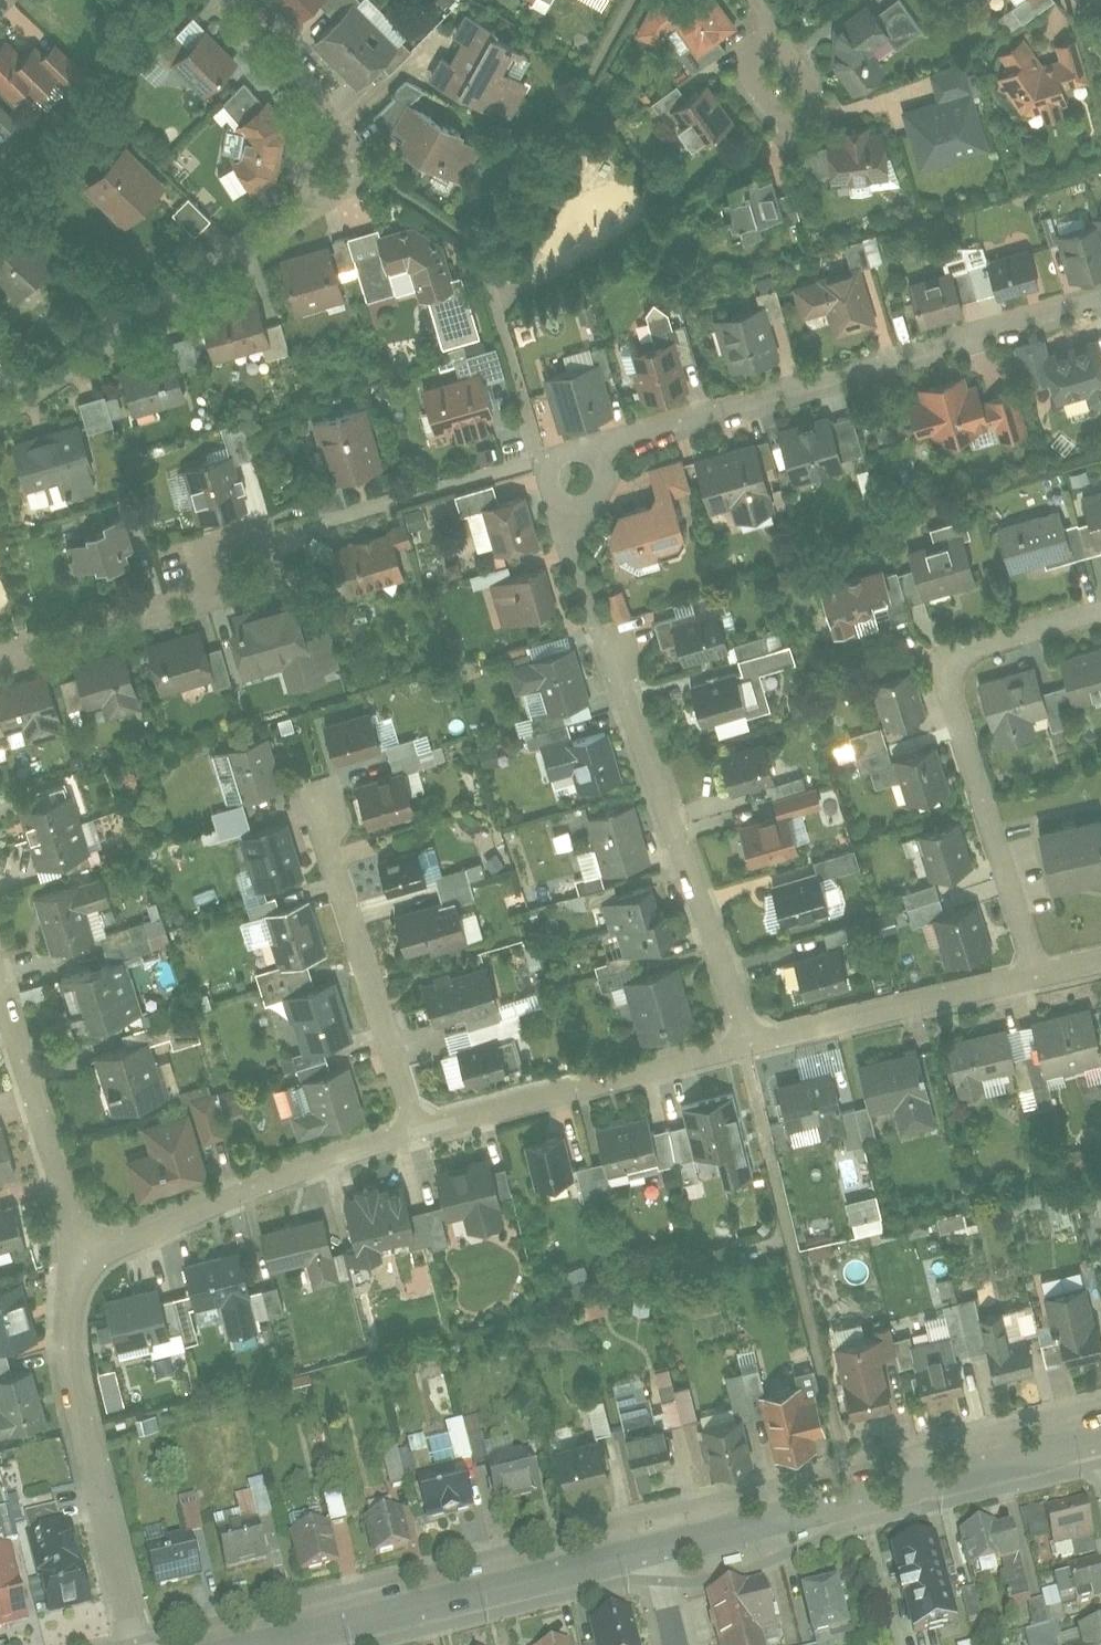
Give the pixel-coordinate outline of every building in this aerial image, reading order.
[(305,27),(348,70),(390,29),(362,0),(332,0),(305,27)] [(544,8),(547,0),(524,0),(544,8)] [(735,24),(717,0),(656,0),(648,5),(634,31),(659,45),(665,29),(673,25),(694,53),(735,24)] [(852,90),(884,68),(875,55),(918,27),(900,0),(894,0),(876,12),(866,1),(833,22),(829,61),(852,90)] [(995,16),(1007,29),(1032,8),(1025,0),(1013,0),(995,16)] [(490,24),(465,10),(451,32),(461,38),(448,58),(438,53),(425,74),(453,91),(455,87),(486,106),(489,102),(509,114),(527,80),(506,69),(518,47),(487,29),(490,24)] [(204,23),(168,58),(199,90),(235,55),(204,23)] [(6,101),(22,85),(33,95),(52,76),(63,86),(84,65),(54,36),(42,48),(34,40),(23,51),(6,33),(0,39),(0,95),(6,101)] [(1041,60),(1021,34),(997,52),(1007,67),(995,75),(1019,109),(1036,105),(1039,116),(1059,111),(1057,104),(1066,103),(1061,84),(1088,77),(1076,35),(1053,42),(1058,56),(1041,60)] [(151,83),(163,69),(146,55),(134,69),(151,83)] [(938,96),(901,108),(919,169),(988,148),(962,61),(930,70),(938,96)] [(731,115),(707,81),(668,108),(692,142),(731,115)] [(235,150),(227,157),(254,192),(276,175),(286,120),(264,95),(233,121),(239,128),(235,150)] [(463,130),(402,102),(391,127),(402,132),(392,152),(465,185),(482,149),(459,138),(463,130)] [(887,175),(883,130),(867,131),(866,126),(839,128),(839,136),(824,138),(828,181),(887,175)] [(122,139),(77,185),(117,225),(163,179),(122,139)] [(797,219),(790,192),(776,195),(771,176),(756,180),(754,170),(723,178),(728,196),(722,198),(730,227),(780,214),(782,223),(797,219)] [(180,196),(166,213),(190,234),(204,217),(180,196)] [(1068,279),(1100,270),(1100,211),(1091,214),(1093,222),(1055,232),(1068,279)] [(0,227),(0,288),(10,298),(50,257),(10,217),(0,227)] [(375,229),(346,238),(364,301),(393,293),(386,270),(408,264),(418,298),(426,296),(441,348),(479,337),(462,276),(450,280),(439,243),(407,224),(376,233),(375,229)] [(872,234),(839,242),(845,266),(877,258),(872,234)] [(327,245),(278,257),(292,314),(341,303),(327,245)] [(1037,285),(1025,246),(984,258),(997,298),(1037,285)] [(832,335),(876,323),(860,264),(790,283),(799,316),(824,308),(832,335)] [(905,280),(918,327),(962,314),(949,268),(905,280)] [(254,292),(196,309),(211,360),(269,343),(254,292)] [(711,316),(725,370),(776,356),(761,302),(711,316)] [(1016,343),(1030,386),(1053,379),(1061,404),(1089,395),(1093,408),(1100,406),(1100,350),(1097,337),(1051,352),(1045,334),(1016,343)] [(640,400),(686,388),(673,336),(626,348),(640,400)] [(169,350),(115,365),(129,414),(183,399),(169,350)] [(540,376),(556,429),(613,411),(597,359),(540,376)] [(479,368),(419,386),(432,432),(450,427),(452,435),(486,425),(484,417),(492,414),(479,368)] [(918,399),(904,403),(915,438),(930,433),(933,442),(993,423),(999,441),(1029,432),(1014,387),(981,398),(976,381),(967,384),(963,373),(915,388),(918,399)] [(368,407),(337,415),(352,471),(383,463),(368,407)] [(827,412),(775,427),(791,483),(843,468),(840,458),(861,452),(850,415),(830,421),(827,412)] [(337,415),(305,423),(320,480),(352,471),(337,415)] [(93,488),(75,421),(10,439),(25,494),(46,488),(49,500),(93,488)] [(225,453),(180,466),(196,522),(245,507),(231,463),(251,457),(241,421),(217,428),(225,453)] [(754,440),(691,458),(707,512),(730,505),(735,521),(774,510),(754,440)] [(690,491),(680,456),(647,466),(653,488),(647,498),(615,507),(607,523),(620,568),(660,557),(657,546),(684,538),(672,496),(690,491)] [(334,482),(306,493),(314,514),(342,503),(334,482)] [(536,540),(523,493),(496,500),(492,484),(454,494),(459,511),(480,506),(492,551),(536,540)] [(1087,494),(1100,544),(1100,490),(1087,494)] [(141,522),(133,493),(117,497),(121,510),(101,515),(104,524),(81,529),(84,538),(62,543),(68,568),(90,562),(92,570),(126,561),(124,550),(132,548),(126,525),(141,522)] [(1074,554),(1060,508),(999,525),(1013,571),(1074,554)] [(404,528),(324,549),(337,596),(402,578),(395,551),(409,547),(404,528)] [(970,537),(914,553),(926,599),(982,583),(970,537)] [(883,560),(818,579),(830,621),(896,602),(883,560)] [(555,606),(543,565),(491,580),(502,621),(555,606)] [(600,592),(610,619),(627,613),(618,586),(600,592)] [(725,647),(714,608),(723,606),(718,589),(686,598),(689,608),(657,617),(670,663),(725,647)] [(304,598),(234,616),(237,631),(231,632),(242,675),(279,665),(285,689),(334,676),(323,635),(315,638),(304,598)] [(198,624),(141,642),(158,695),(215,676),(198,624)] [(590,698),(573,643),(506,664),(514,690),(538,683),(547,711),(590,698)] [(739,671),(687,685),(698,724),(767,705),(757,670),(793,660),(788,643),(735,658),(739,671)] [(1062,656),(1078,705),(1100,698),(1100,643),(1062,656)] [(118,648),(69,664),(84,709),(101,703),(105,716),(137,706),(118,648)] [(926,717),(910,666),(865,680),(880,731),(926,717)] [(1041,666),(982,682),(998,744),(1039,733),(1035,719),(1054,714),(1041,666)] [(0,683),(0,717),(5,733),(21,728),(25,742),(62,731),(43,669),(0,683)] [(372,708),(328,722),(341,762),(385,748),(372,708)] [(619,774),(605,726),(537,745),(546,778),(571,771),(575,787),(619,774)] [(771,778),(758,738),(712,752),(724,792),(771,778)] [(280,788),(265,739),(226,751),(242,800),(280,788)] [(833,758),(848,756),(846,742),(831,744),(833,758)] [(948,785),(934,743),(890,758),(885,743),(852,755),(858,772),(869,769),(874,785),(898,776),(905,799),(948,785)] [(216,748),(206,751),(219,799),(229,796),(216,748)] [(404,770),(356,784),(369,827),(416,812),(404,770)] [(19,807),(28,838),(86,821),(77,790),(19,807)] [(649,858),(633,801),(584,815),(600,871),(649,858)] [(784,808),(737,822),(748,861),(795,848),(784,808)] [(1035,834),(1050,887),(1100,872),(1100,825),(1095,827),(1093,818),(1035,834)] [(972,864),(957,819),(915,833),(929,877),(972,864)] [(28,838),(37,868),(95,851),(86,821),(28,838)] [(307,873),(290,822),(242,838),(260,890),(307,873)] [(421,846),(379,859),(390,893),(431,880),(421,846)] [(817,868),(768,884),(781,924),(830,908),(817,868)] [(81,883),(35,895),(49,950),(96,938),(81,883)] [(651,885),(600,899),(608,927),(613,926),(620,952),(673,937),(665,908),(658,910),(651,885)] [(903,923),(924,920),(919,886),(899,889),(903,923)] [(312,900),(264,914),(279,967),(328,953),(312,900)] [(991,944),(978,900),(930,914),(942,958),(991,944)] [(455,901),(395,917),(405,953),(465,937),(455,901)] [(823,940),(843,937),(841,927),(821,930),(823,940)] [(835,945),(790,959),(803,999),(848,985),(835,945)] [(127,962),(61,979),(77,1037),(142,1020),(127,962)] [(697,1024),(680,968),(628,984),(644,1040),(697,1024)] [(484,970),(428,985),(438,1022),(494,1008),(484,970)] [(353,1038),(337,983),(290,997),(306,1052),(353,1038)] [(496,1012),(527,1005),(525,995),(494,1002),(496,1012)] [(1088,1003),(1030,1017),(1044,1074),(1100,1060),(1100,1057),(1088,1003)] [(1002,1025),(942,1040),(955,1092),(982,1086),(979,1074),(1012,1065),(1002,1025)] [(502,1038),(462,1052),(475,1088),(515,1074),(502,1038)] [(155,1042),(98,1060),(114,1112),(171,1094),(155,1042)] [(915,1047),(854,1063),(867,1112),(891,1105),(898,1132),(935,1123),(915,1047)] [(831,1068),(774,1081),(785,1127),(815,1120),(820,1139),(846,1133),(831,1068)] [(355,1070),(310,1082),(318,1111),(298,1116),(303,1137),(369,1119),(355,1070)] [(754,1173),(732,1091),(680,1105),(694,1157),(716,1152),(724,1181),(754,1173)] [(154,1152),(130,1159),(145,1204),(223,1178),(213,1146),(231,1141),(215,1092),(194,1098),(198,1110),(146,1127),(154,1152)] [(656,1161),(645,1114),(593,1126),(605,1173),(656,1161)] [(0,1130),(0,1180),(15,1176),(0,1130)] [(563,1132),(521,1142),(531,1186),(574,1177),(563,1132)] [(504,1222),(489,1154),(432,1167),(443,1216),(463,1212),(467,1230),(504,1222)] [(413,1232),(400,1183),(339,1199),(355,1260),(379,1253),(376,1242),(413,1232)] [(1097,1225),(1100,1224),(1100,1192),(1091,1193),(1097,1225)] [(839,1199),(846,1235),(876,1229),(869,1193),(839,1199)] [(9,1204),(0,1206),(0,1249),(20,1243),(9,1204)] [(322,1214),(255,1229),(265,1271),(306,1261),(312,1286),(338,1280),(322,1214)] [(258,1329),(237,1249),(178,1263),(189,1309),(215,1303),(224,1337),(258,1329)] [(22,1281),(0,1288),(0,1347),(37,1337),(22,1281)] [(1085,1283),(1041,1294),(1059,1365),(1100,1355),(1100,1349),(1085,1283)] [(169,1337),(156,1287),(101,1301),(114,1351),(169,1337)] [(908,1342),(921,1400),(963,1390),(955,1357),(985,1350),(978,1316),(973,1297),(941,1304),(948,1333),(908,1342)] [(992,1380),(1032,1371),(1023,1334),(1006,1338),(1000,1311),(978,1316),(985,1350),(992,1380)] [(893,1350),(887,1323),(866,1328),(868,1336),(833,1344),(850,1417),(891,1408),(878,1354),(893,1350)] [(156,1374),(176,1371),(173,1355),(153,1358),(156,1374)] [(120,1367),(102,1370),(110,1409),(128,1405),(120,1367)] [(30,1369),(0,1377),(0,1435),(45,1423),(30,1369)] [(731,1415),(701,1422),(712,1474),(749,1466),(739,1419),(762,1415),(757,1394),(752,1371),(723,1377),(731,1415)] [(762,1415),(773,1459),(814,1449),(811,1436),(824,1433),(814,1392),(800,1395),(797,1384),(757,1394),(762,1415)] [(600,1401),(583,1402),(585,1432),(602,1431),(600,1401)] [(631,1471),(670,1463),(661,1420),(622,1428),(631,1471)] [(607,1476),(596,1437),(552,1449),(563,1488),(607,1476)] [(538,1496),(528,1451),(483,1461),(494,1506),(538,1496)] [(472,1510),(461,1465),(411,1477),(421,1522),(472,1510)] [(334,1523),(351,1521),(347,1490),(331,1492),(334,1523)] [(1093,1539),(1082,1497),(1039,1507),(1050,1549),(1093,1539)] [(408,1546),(399,1510),(361,1519),(371,1556),(408,1546)] [(1008,1520),(955,1534),(966,1576),(1019,1562),(1008,1520)] [(266,1560),(256,1522),(213,1533),(223,1571),(266,1560)] [(90,1605),(71,1524),(27,1534),(46,1615),(90,1605)] [(336,1564),(327,1525),(285,1534),(294,1573),(336,1564)] [(199,1575),(189,1538),(143,1550),(153,1588),(199,1575)] [(951,1616),(930,1543),(894,1553),(915,1626),(951,1616)] [(9,1547),(0,1549),(0,1628),(25,1623),(9,1547)] [(1096,1558),(1063,1567),(1075,1608),(1100,1600),(1100,1576),(1096,1558)] [(704,1593),(716,1644),(763,1644),(760,1635),(775,1632),(762,1579),(704,1593)] [(835,1580),(801,1587),(812,1639),(846,1632),(835,1580)] [(598,1624),(602,1644),(642,1644),(636,1616),(598,1624)] [(1074,1631),(1078,1644),(1100,1644),(1100,1623),(1074,1631)]
